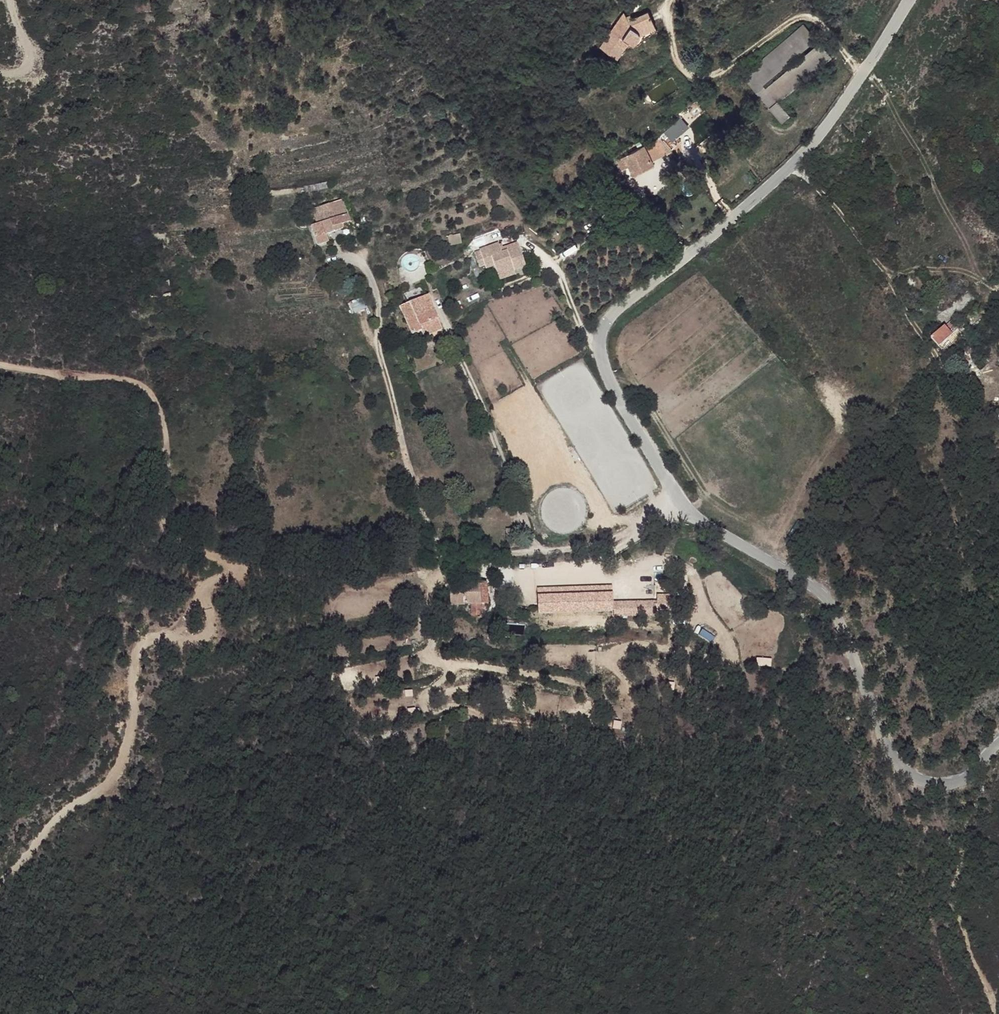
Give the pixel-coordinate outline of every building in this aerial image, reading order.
[(589,47),(608,56),(614,41),(619,40),(623,38),(626,35),(628,30),(628,26),(627,21),(639,11),(631,1),(617,11),(613,7),(611,10),(607,8),(589,47)] [(803,16),(797,20),(738,76),(781,121),(788,114),(775,100),(834,46),(821,34),(764,89),(757,81),(814,27),(803,16)] [(682,116),(665,132),(674,141),(691,125),(682,116)] [(646,134),(657,149),(660,147),(648,132),(646,134)] [(646,156),(657,149),(646,134),(635,142),(646,156)] [(635,142),(612,160),(619,168),(624,164),(631,174),(649,160),(646,156),(635,142)] [(334,243),(349,238),(348,233),(359,230),(351,206),(319,216),(324,231),(319,233),(326,253),(337,250),(334,243)] [(500,238),(481,243),(486,262),(495,260),(497,267),(512,262),(513,267),(526,263),(521,242),(503,247),(500,238)] [(512,262),(497,267),(499,275),(514,270),(513,267),(512,262)] [(423,323),(425,329),(444,323),(432,289),(403,298),(412,327),(423,323)] [(977,310),(947,323),(952,334),(942,339),(946,349),(963,341),(959,331),(982,322),(977,310)] [(454,574),(447,574),(451,601),(465,599),(466,608),(473,611),(482,610),(480,602),(485,602),(485,597),(487,597),(486,578),(454,579),(454,574)] [(538,587),(538,593),(609,590),(610,584),(538,587)] [(538,610),(621,607),(620,598),(610,598),(609,590),(538,593),(538,610)] [(620,598),(621,607),(665,605),(665,596),(620,598)]
